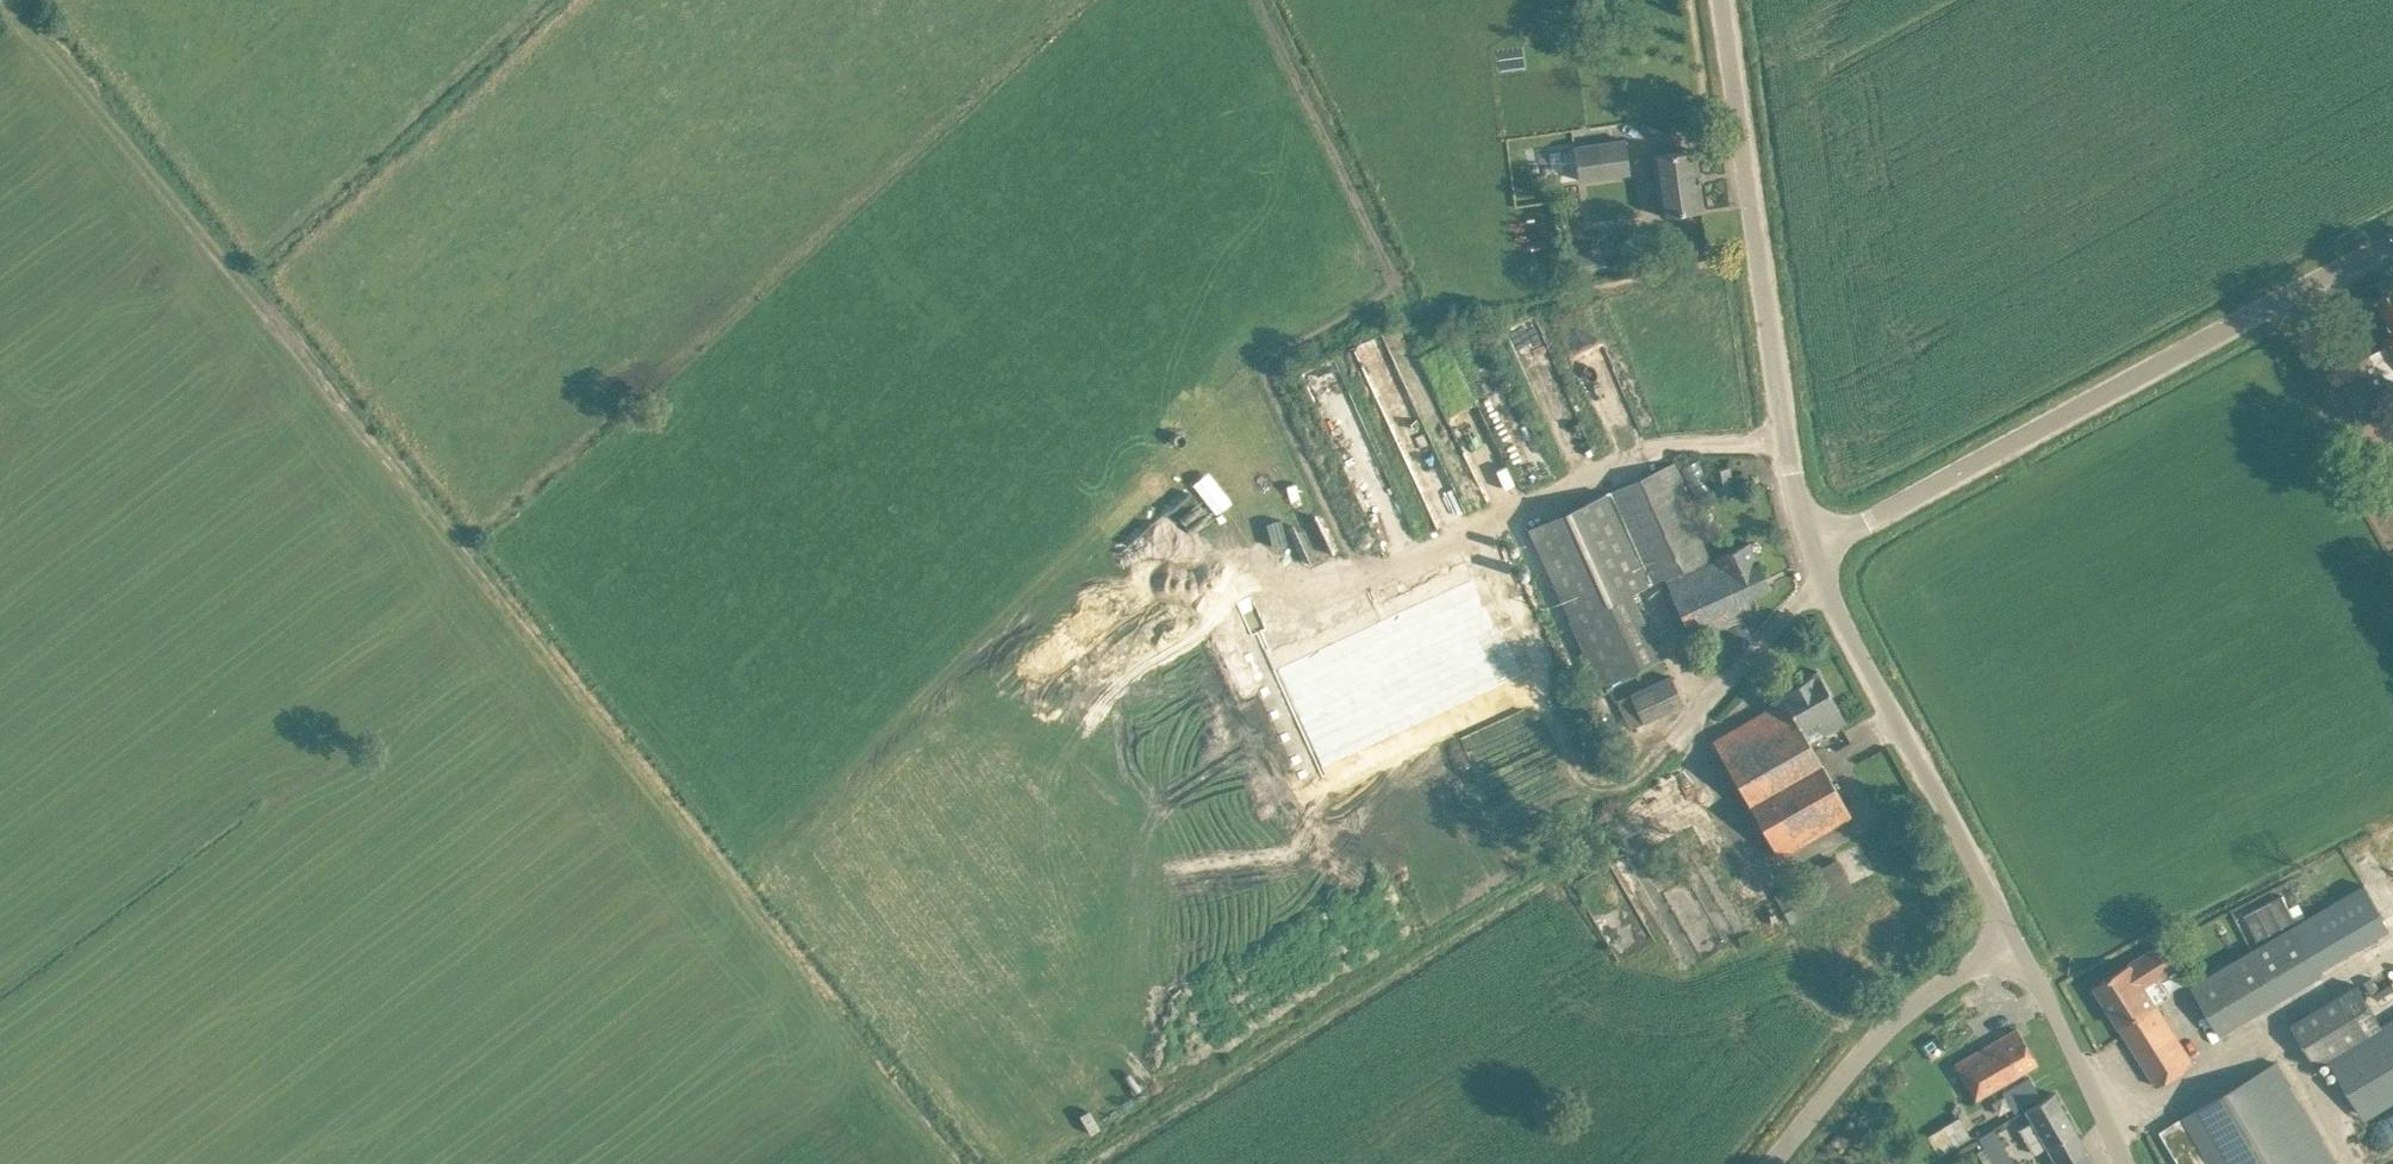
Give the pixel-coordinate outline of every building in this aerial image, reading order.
[(1630,172),(1625,139),(1573,146),(1578,179),(1630,172)] [(1702,209),(1694,149),(1652,155),(1661,215),(1702,209)] [(1574,253),(1577,276),(1596,274),(1593,251),(1574,253)] [(2377,299),(2392,331),(2392,290),(2377,299)] [(2363,389),(2380,380),(2384,387),(2392,382),(2392,335),(2384,340),(2387,346),(2350,365),(2363,389)] [(1665,581),(1716,556),(1673,462),(1651,471),(1528,531),(1601,685),(1659,658),(1631,596),(1665,581)] [(1749,541),(1716,556),(1665,581),(1694,642),(1727,625),(1743,618),(1753,613),(1747,599),(1771,588),(1757,558),(1749,541)] [(1467,555),(1248,655),(1302,775),(1521,675),(1520,671),(1527,667),(1530,668),(1532,668),(1535,667),(1537,665),(1537,662),(1537,660),(1537,657),(1535,655),(1532,654),(1530,654),(1527,654),(1525,656),(1524,658),(1523,661),(1516,664),(1467,555)] [(1817,671),(1796,682),(1773,696),(1778,704),(1715,740),(1778,858),(1830,826),(1851,815),(1809,741),(1845,721),(1817,671)] [(1670,675),(1618,700),(1631,727),(1643,721),(1644,723),(1683,704),(1670,675)] [(2294,925),(2196,985),(2222,1033),(2323,972),(2320,969),(2294,925)] [(2159,944),(2129,963),(2144,986),(2173,967),(2159,944)] [(2096,985),(2120,1023),(2154,1002),(2144,986),(2129,963),(2096,985)] [(2365,981),(2372,993),(2380,988),(2372,976),(2365,981)] [(2293,1023),(2314,1059),(2376,1020),(2354,985),(2293,1023)] [(2154,1002),(2120,1023),(2121,1025),(2120,1026),(2158,1085),(2194,1062),(2156,1001),(2154,1002)] [(2329,1059),(2364,1117),(2392,1099),(2392,1019),(2329,1059)] [(1955,1063),(1967,1084),(1975,1098),(2016,1075),(2037,1063),(2017,1028),(1955,1063)] [(2276,1060),(2195,1109),(2175,1121),(2160,1131),(2180,1163),(2337,1163),(2276,1060)] [(2029,1076),(2008,1088),(2003,1091),(2014,1111),(2040,1096),(2029,1076)] [(2033,1104),(2026,1108),(2056,1163),(2093,1163),(2094,1163),(2053,1092),(2033,1104)] [(1971,1137),(1959,1117),(1927,1135),(1939,1155),(1971,1137)] [(1977,1152),(1984,1163),(2008,1163),(2013,1161),(1994,1128),(1979,1137),(1984,1147),(1977,1152)]
